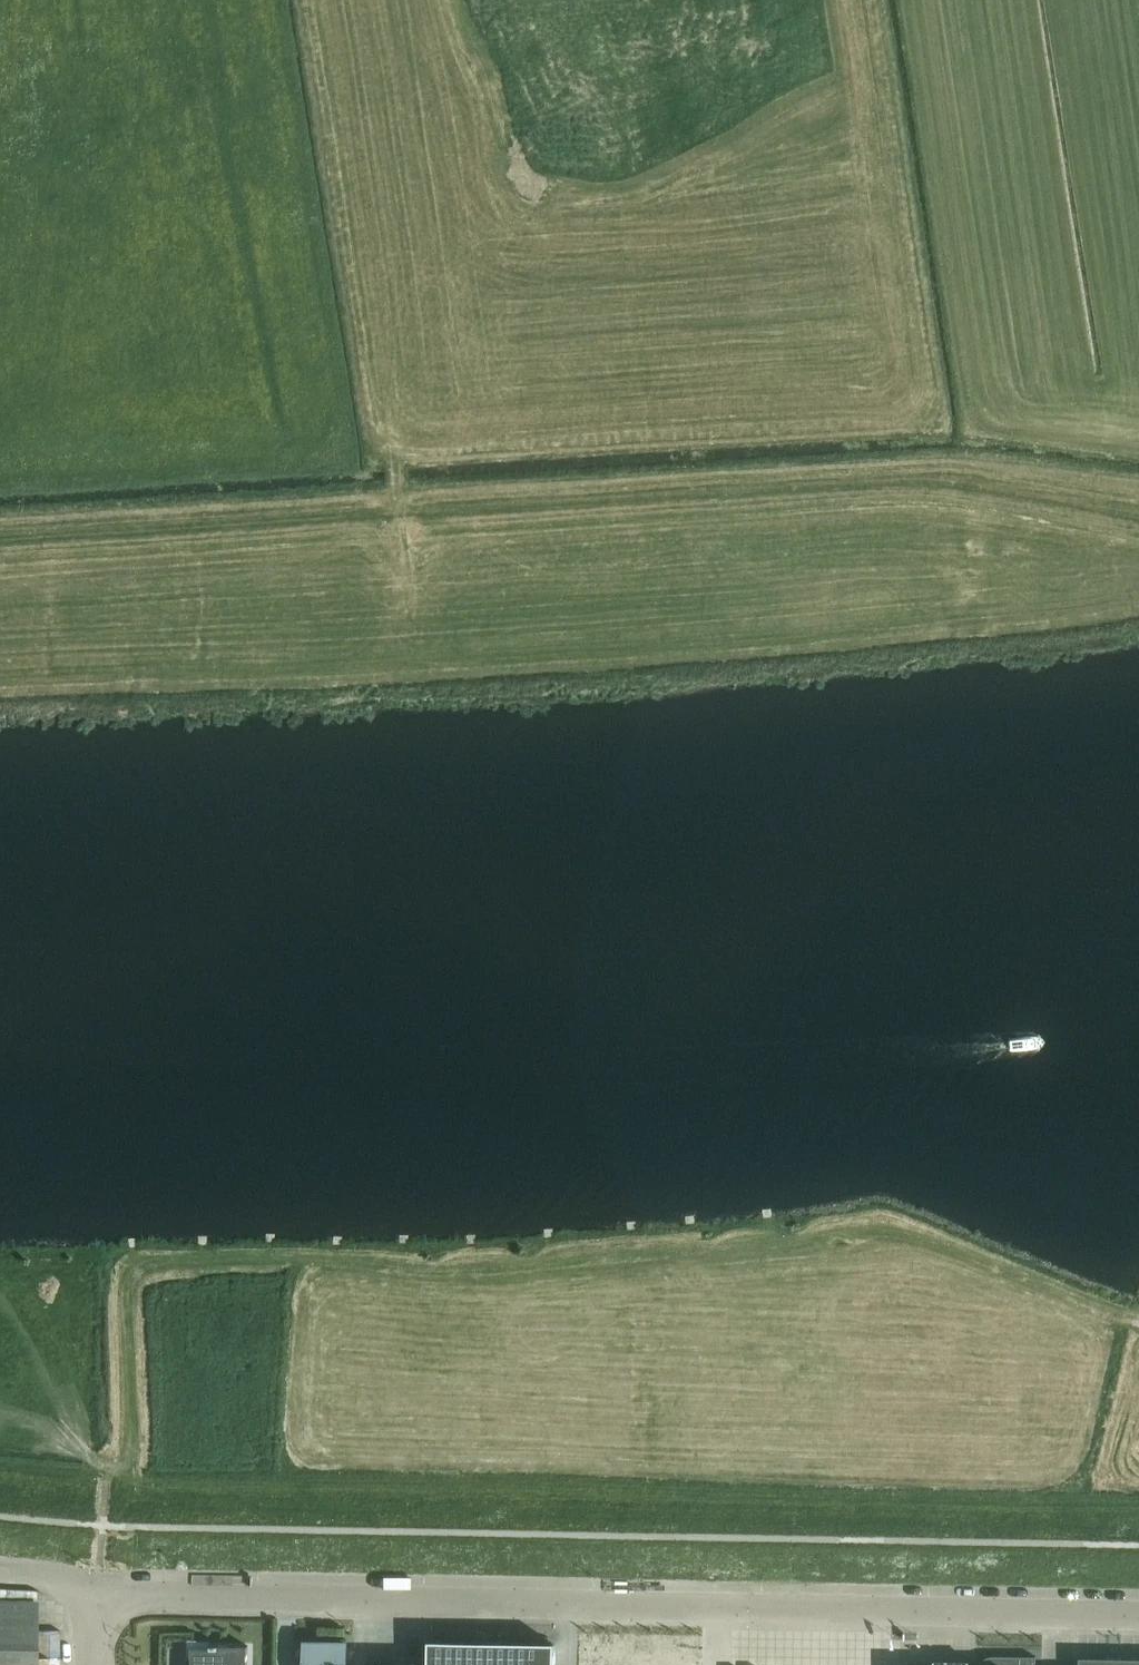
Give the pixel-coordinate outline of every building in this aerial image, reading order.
[(36,1600),(0,1599),(0,1664),(36,1664),(36,1600)] [(346,1641),(306,1641),(306,1664),(346,1664),(346,1641)] [(210,1643),(210,1646),(192,1646),(192,1664),(248,1664),(248,1644),(210,1643)] [(380,1664),(555,1664),(555,1646),(429,1643),(429,1663),(380,1662),(380,1664)] [(995,1655),(987,1655),(980,1658),(976,1664),(1036,1664),(1036,1655),(995,1655)] [(1080,1656),(1080,1664),(1138,1664),(1138,1657),(1080,1656)]
